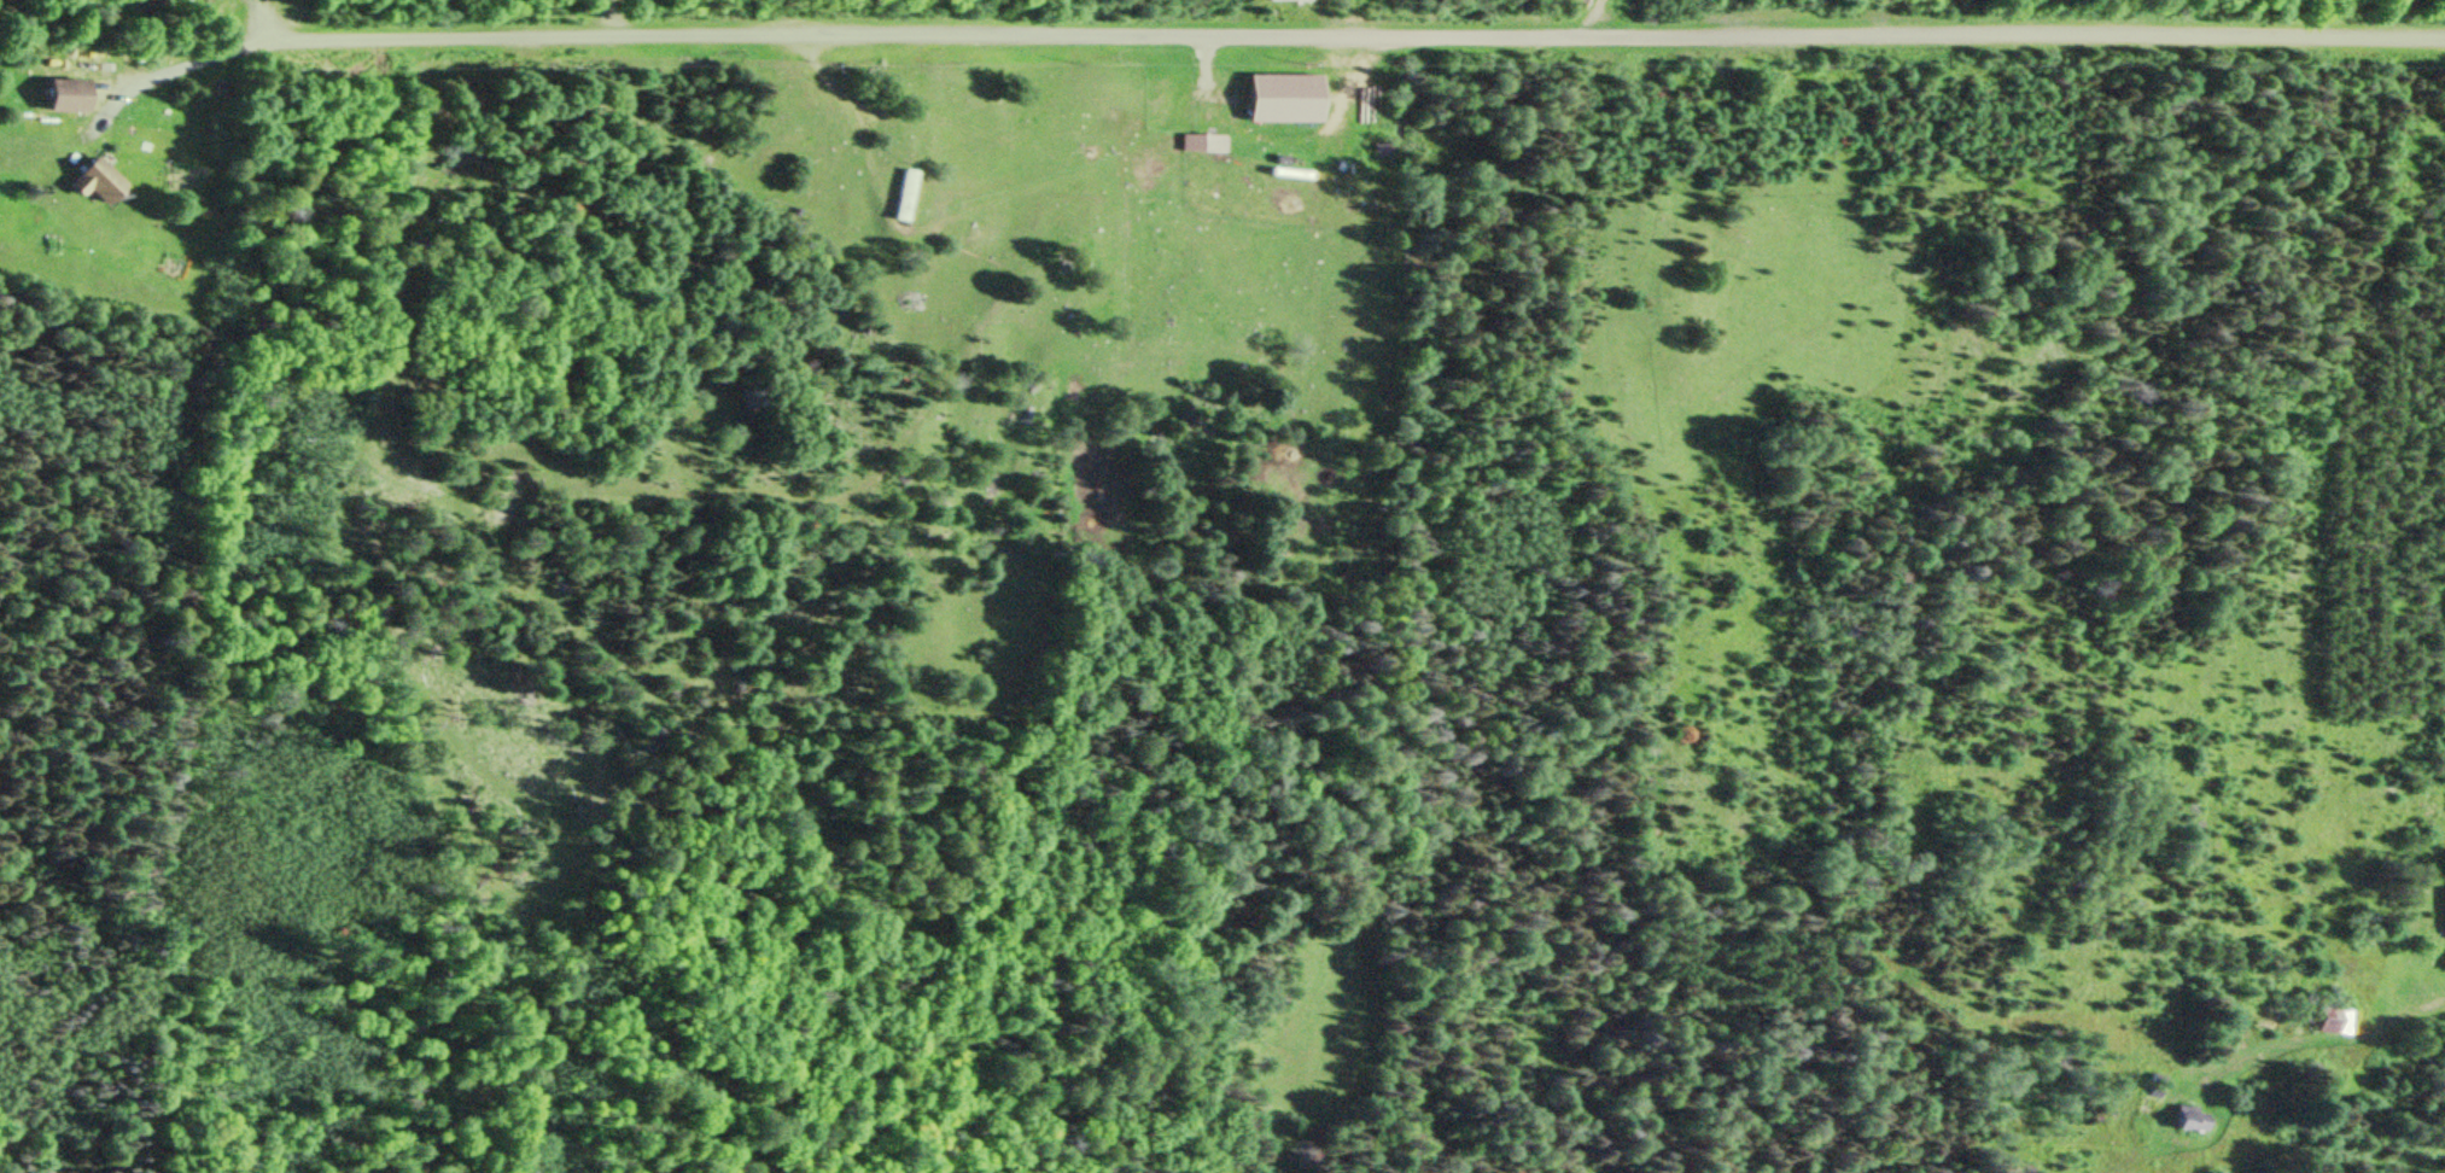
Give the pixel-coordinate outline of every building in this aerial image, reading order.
[(1326,122),(1326,73),(1252,73),(1252,122),(1326,122)] [(48,113),(88,113),(88,81),(48,81),(48,113)] [(90,190),(106,206),(128,185),(97,154),(68,183),(82,197),(90,190)] [(913,169),(899,167),(891,220),(905,223),(913,169)]
